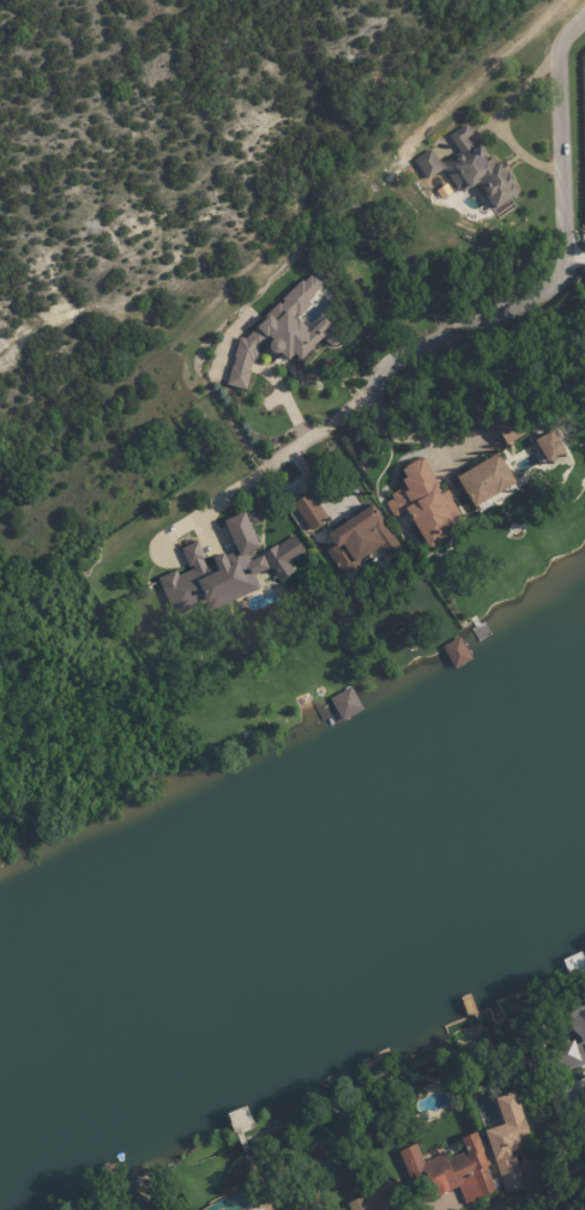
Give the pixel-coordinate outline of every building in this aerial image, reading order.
[(471,134),(474,137),(468,140),(475,152),(478,150),(484,158),(481,161),(484,165),(494,159),(499,168),(502,164),(508,174),(507,175),(514,186),(513,187),(518,194),(517,195),(518,197),(494,213),(476,187),(466,193),(462,195),(459,191),(457,192),(444,173),(428,183),(414,163),(430,151),(440,164),(445,165),(457,156),(458,152),(448,138),(466,126),(471,134)] [(226,386),(246,390),(256,350),(271,334),(267,352),(281,355),(287,361),(293,354),(300,360),(321,338),(332,348),(337,343),(339,335),(322,318),(312,328),(300,315),(308,306),(310,298),(319,289),(321,282),(309,271),(262,321),(245,339),(238,337),(226,386)] [(515,440),(505,446),(491,423),(509,413),(523,435),(515,440)] [(561,450),(563,454),(547,465),(533,441),(550,432),(561,450)] [(497,456),(514,483),(472,508),(454,478),(496,454),(497,456)] [(409,512),(425,547),(455,534),(450,522),(459,518),(447,489),(439,493),(424,458),(398,469),(406,489),(384,499),(392,519),(409,512)] [(314,528),(297,502),(308,495),(321,514),(326,520),(325,522),(326,524),(318,531),(314,528)] [(399,550),(373,505),(320,537),(342,575),(360,564),(358,560),(380,547),(386,558),(399,550)] [(254,537),(259,548),(247,554),(251,562),(263,556),(269,570),(260,573),(263,579),(255,583),(258,590),(210,613),(206,604),(175,619),(157,580),(175,572),(177,577),(192,570),(191,567),(188,568),(180,550),(197,543),(205,560),(201,562),(204,565),(211,561),(210,560),(221,554),(222,559),(236,553),(222,523),(242,513),(254,537)] [(249,518),(258,514),(261,522),(253,526),(249,518)] [(282,580),(278,583),(270,571),(263,555),(277,546),(277,547),(294,536),(307,555),(289,566),(294,573),(282,580)] [(452,669),(470,661),(460,638),(442,645),(452,669)] [(329,697),(339,721),(362,712),(352,688),(329,697)] [(569,1012),(584,1005),(584,1067),(575,1071),(565,1041),(574,1036),(566,1029),(569,1012)] [(524,1150),(519,1152),(519,1154),(512,1157),(512,1158),(514,1158),(526,1190),(508,1197),(496,1164),(494,1166),(483,1137),(502,1130),(493,1104),(513,1096),(530,1142),(526,1143),(529,1149),(524,1150)] [(469,1205),(466,1206),(459,1190),(426,1204),(421,1196),(417,1197),(398,1156),(416,1148),(424,1166),(444,1157),(446,1163),(465,1155),(460,1143),(476,1136),(490,1168),(488,1169),(497,1192),(469,1205)] [(409,1202),(412,1209),(348,1209),(346,1206),(361,1200),(360,1198),(379,1190),(380,1191),(396,1184),(405,1204),(409,1202)] [(309,1197),(315,1194),(318,1202),(312,1204),(309,1197)]
